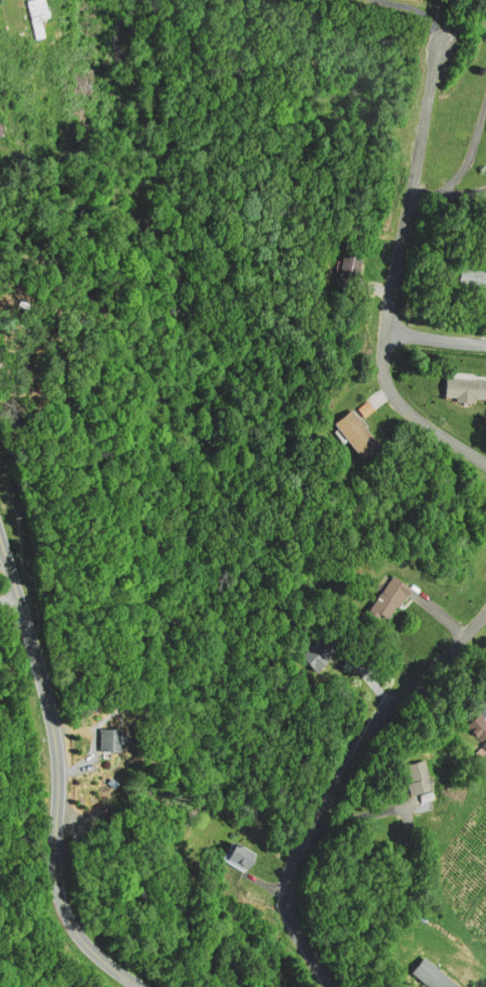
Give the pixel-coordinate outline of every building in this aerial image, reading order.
[(36,38),(45,36),(42,18),(48,17),(45,0),(28,0),(36,38)] [(364,245),(354,289),(335,285),(344,240),(364,245)] [(462,263),(485,267),(485,293),(472,290),(473,284),(459,282),(462,263)] [(485,377),(446,376),(445,396),(456,396),(456,402),(476,402),(476,396),(485,396),(485,377)] [(352,409),(378,444),(361,457),(335,422),(352,409)] [(394,573),(368,608),(377,615),(380,611),(388,617),(412,586),(394,573)] [(300,654),(316,668),(334,648),(319,634),(300,654)] [(484,738),(485,736),(485,719),(479,712),(468,723),(484,738)] [(99,726),(98,749),(119,750),(120,727),(99,726)] [(427,760),(434,789),(411,794),(408,782),(413,781),(409,764),(427,760)] [(235,841),(255,852),(245,869),(226,858),(235,841)] [(430,986),(458,986),(459,986),(426,957),(413,972),(430,986)]
